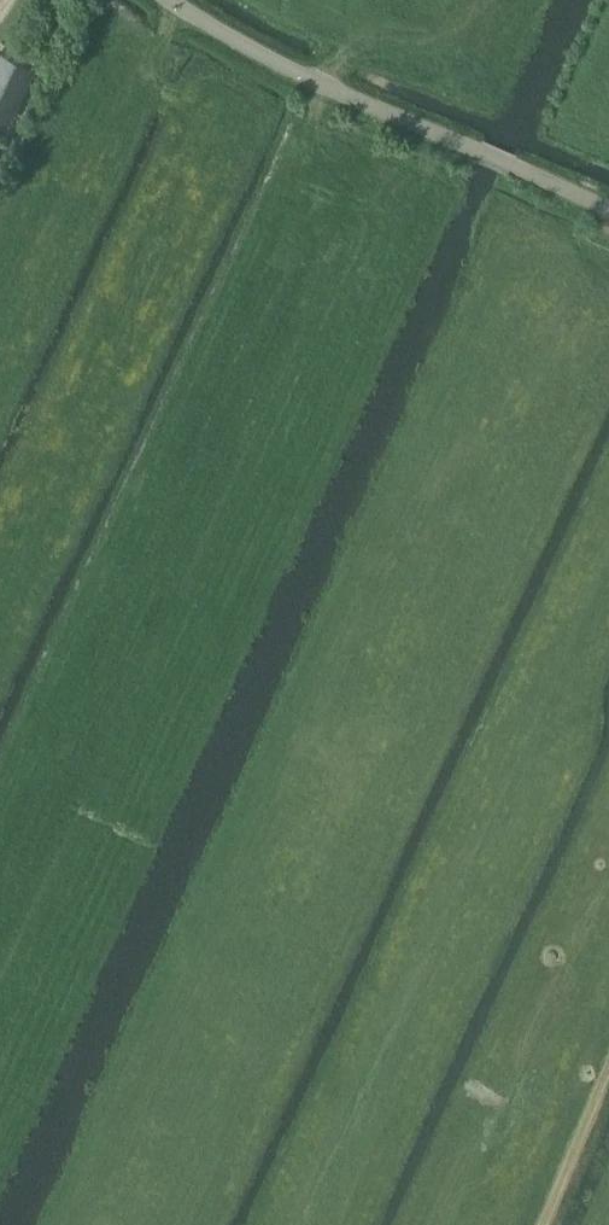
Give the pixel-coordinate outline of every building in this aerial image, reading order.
[(33,68),(0,52),(0,112),(9,117),(33,68)]
